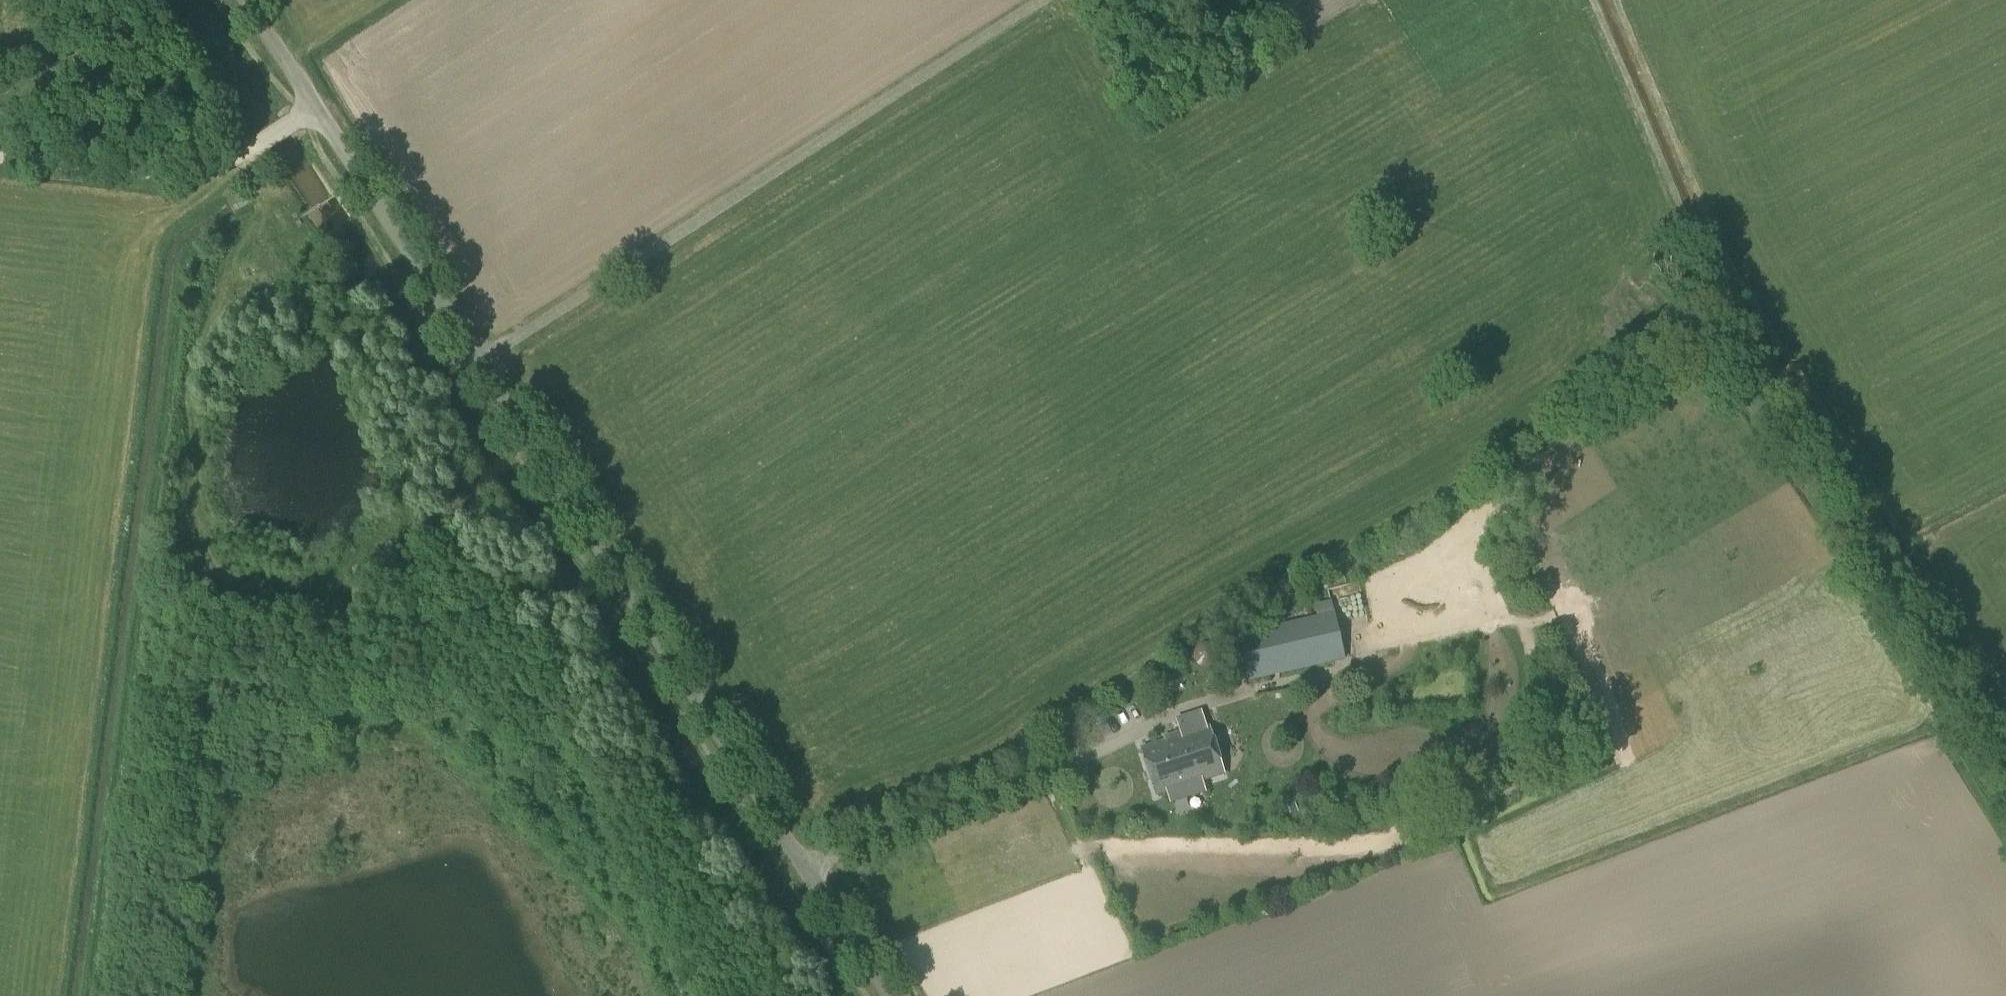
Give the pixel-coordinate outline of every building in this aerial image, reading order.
[(1249,681),(1329,663),(1344,658),(1334,614),(1239,635),(1249,681)] [(1197,732),(1194,721),(1179,726),(1182,737),(1141,750),(1156,796),(1224,774),(1210,728),(1197,732)]
